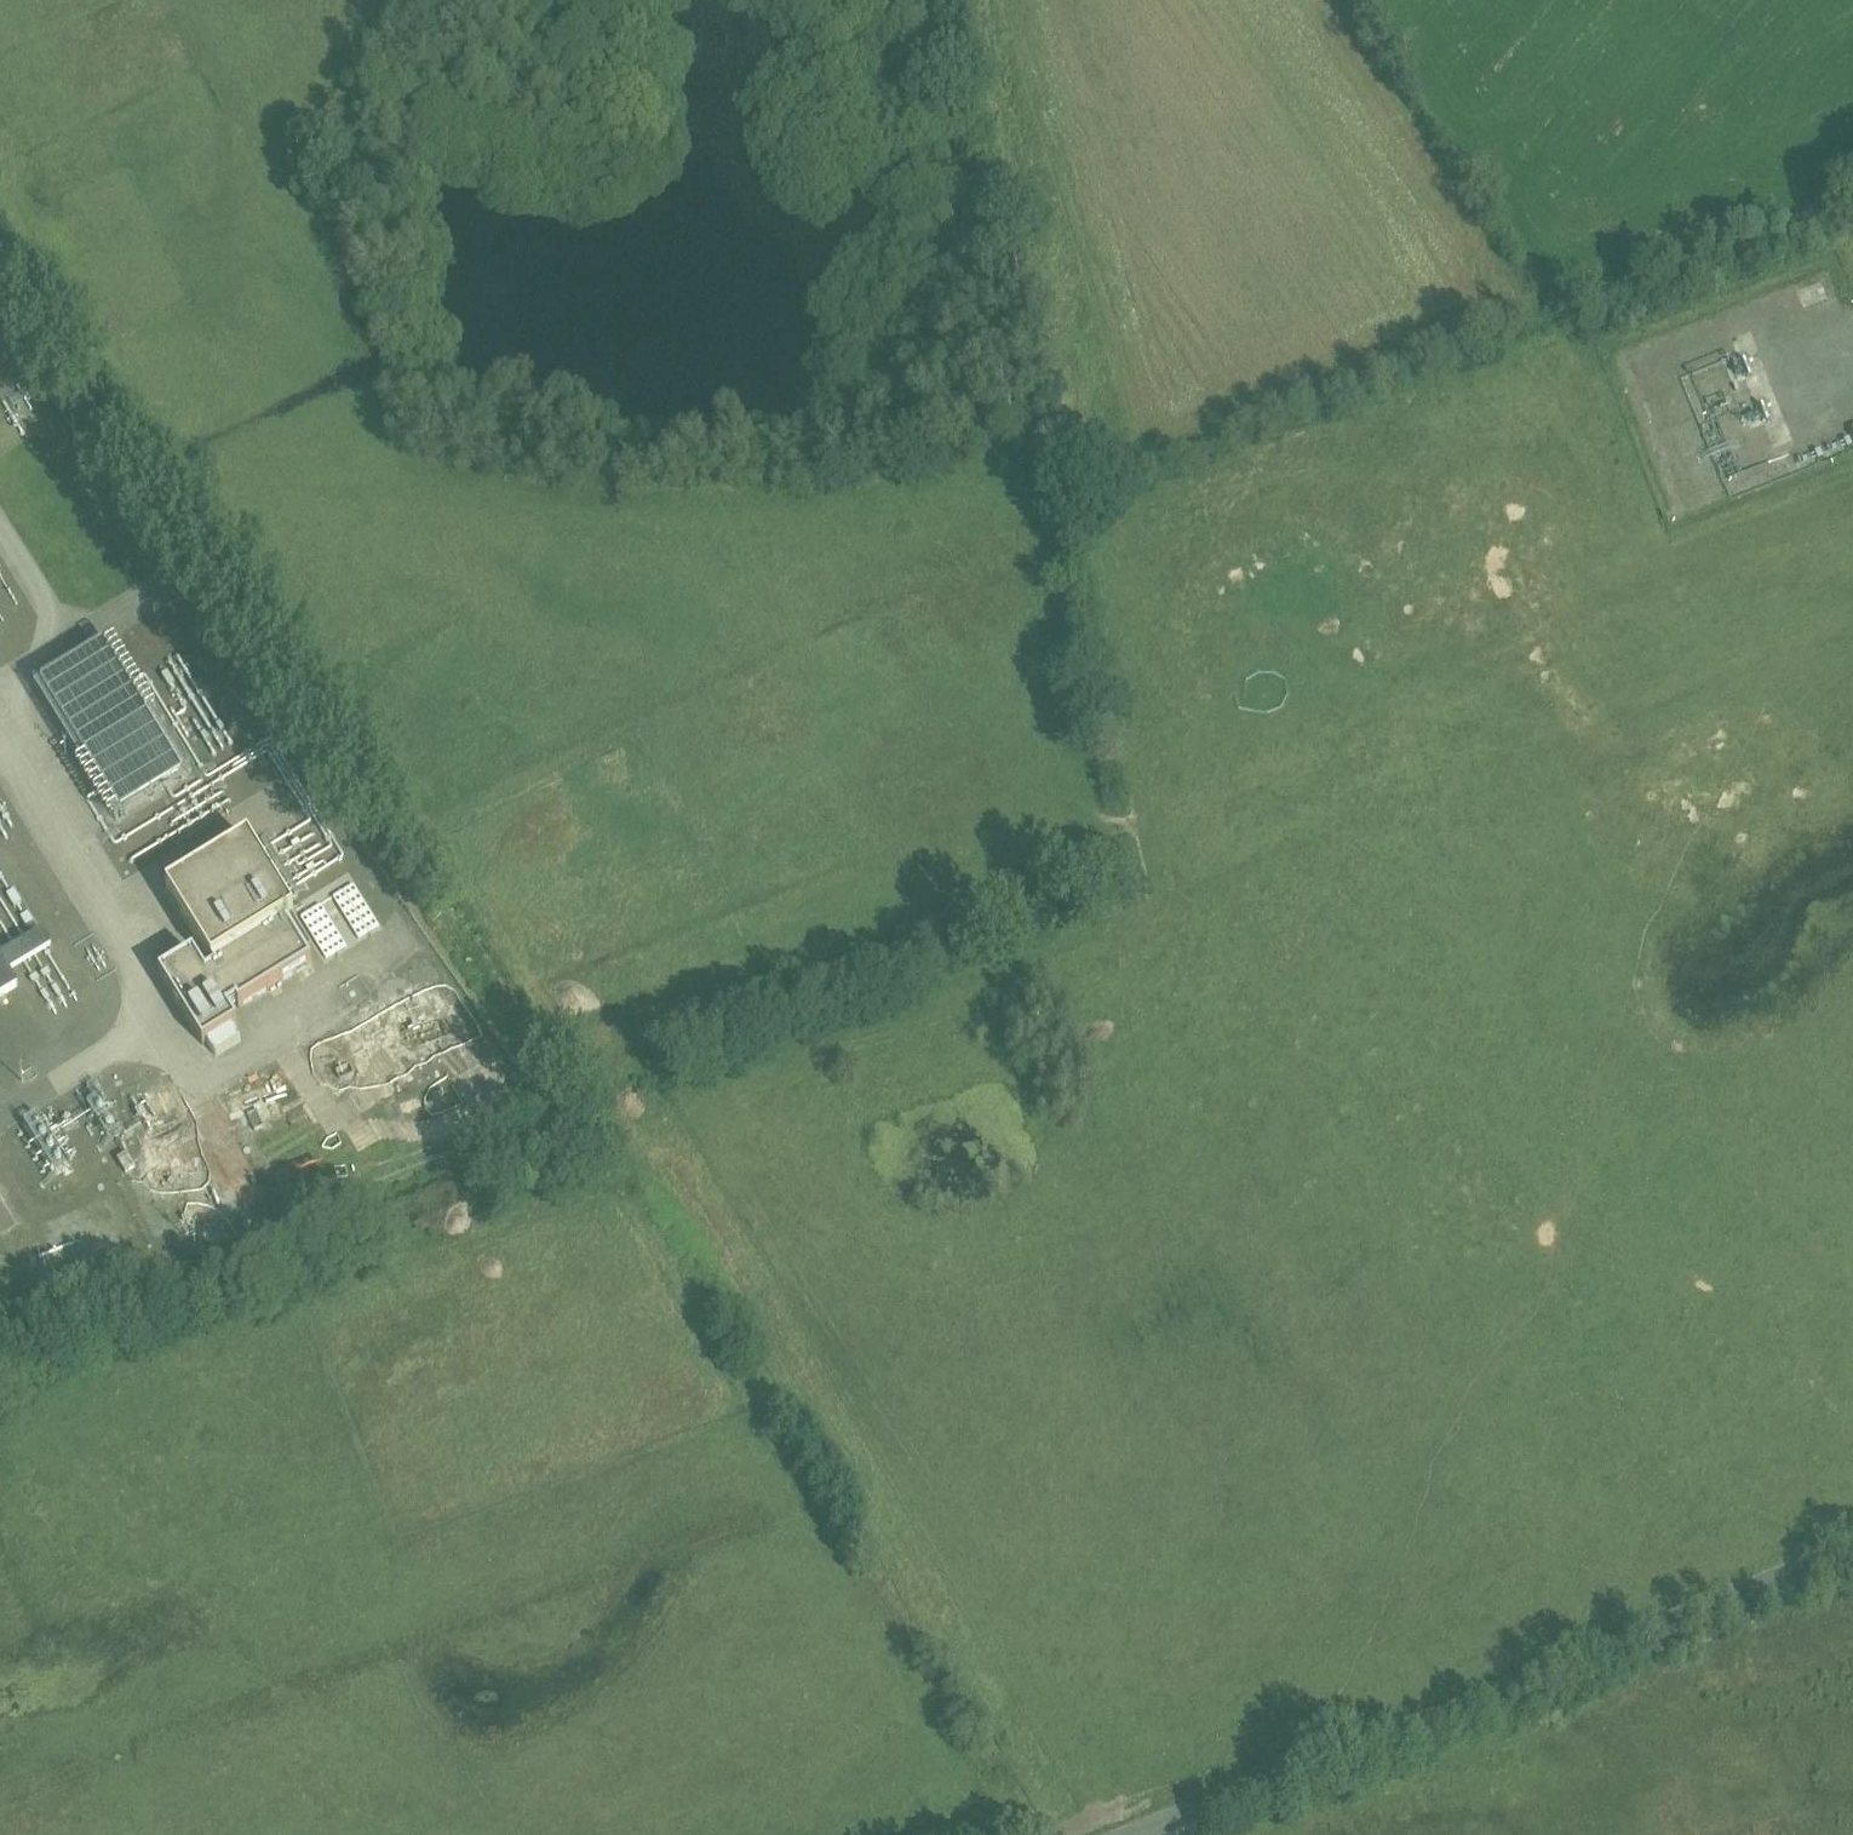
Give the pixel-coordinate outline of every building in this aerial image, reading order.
[(115,816),(184,779),(111,646),(43,683),(115,816)] [(196,952),(160,973),(205,1049),(242,1026),(231,1008),(314,960),(247,846),(173,890),(217,965),(207,971),(196,952)] [(22,986),(13,970),(51,948),(40,929),(0,951),(0,998),(22,986)] [(90,1086),(28,1124),(59,1175),(73,1166),(55,1136),(103,1106),(90,1086)]
